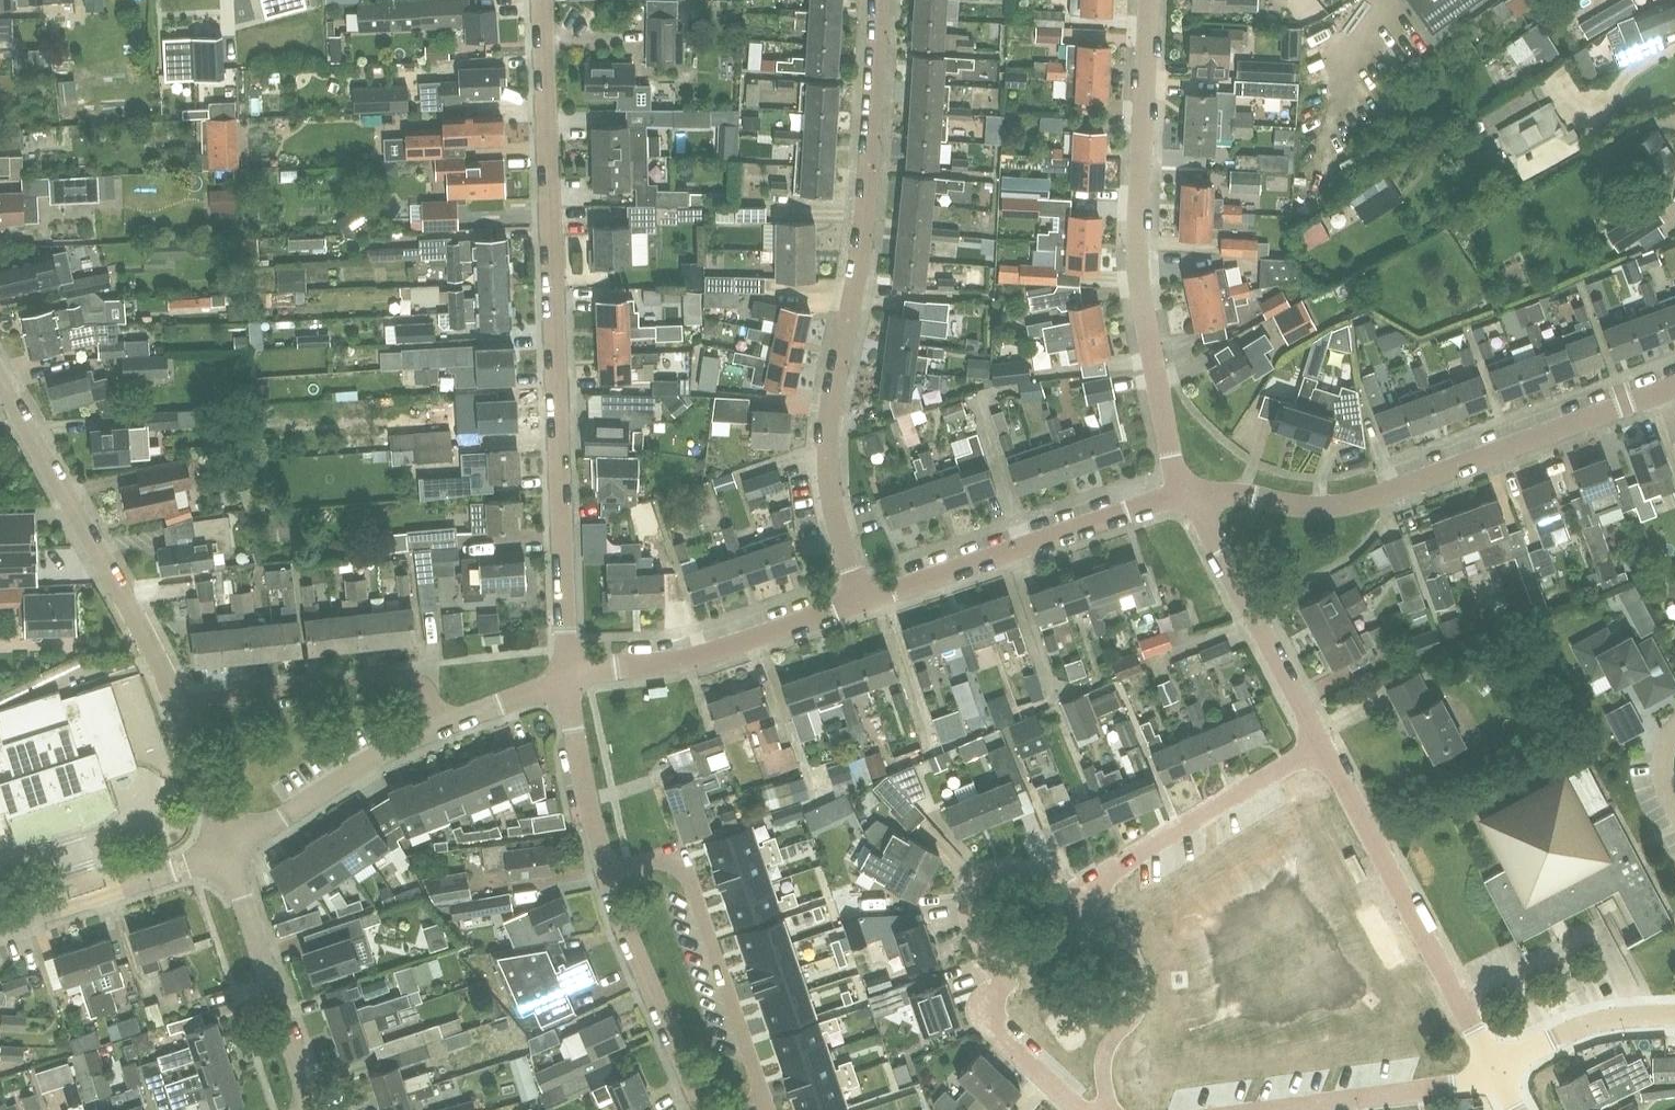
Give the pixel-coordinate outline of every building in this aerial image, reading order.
[(104,0),(86,0),(86,10),(105,9),(104,0)] [(305,0),(262,0),(266,17),(306,6),(305,0)] [(426,0),(419,0),(419,1),(360,4),(361,30),(421,27),(421,26),(427,25),(427,23),(421,23),(421,12),(426,12),(426,0)] [(468,0),(426,0),(426,12),(421,12),(421,23),(427,23),(427,25),(466,23),(467,38),(497,36),(496,7),(469,8),(468,0)] [(649,16),(675,17),(675,0),(649,0),(649,16)] [(841,0),(812,0),(811,9),(811,14),(840,16),(841,0)] [(916,16),(944,18),(945,0),(916,0),(916,16)] [(1111,0),(1070,0),(1069,13),(1082,13),(1082,11),(1110,12),(1111,0)] [(1258,0),(1192,0),(1192,6),(1225,8),(1225,7),(1240,8),(1240,10),(1257,10),(1258,0)] [(1432,31),(1475,0),(1409,0),(1432,31)] [(1492,7),(1504,24),(1515,16),(1534,4),(1531,0),(1505,0),(1504,1),(1503,0),(1502,0),(1492,7)] [(1614,22),(1638,8),(1633,0),(1620,0),(1606,8),(1579,24),(1588,38),(1614,22)] [(1674,26),(1674,0),(1669,0),(1652,7),(1652,8),(1626,18),(1617,22),(1625,41),(1612,46),(1619,65),(1645,55),(1637,35),(1649,30),(1648,27),(1658,23),(1662,31),(1674,26)] [(795,18),(796,8),(781,7),(780,17),(795,18)] [(839,43),(840,16),(811,14),(811,9),(796,8),(795,18),(780,17),(779,25),(810,27),(809,41),(839,43)] [(1062,24),(1063,10),(1035,8),(1035,22),(1062,24)] [(675,64),(675,17),(649,16),(649,63),(675,64)] [(944,32),(944,18),(916,16),(914,44),(943,46),(944,32)] [(13,17),(0,18),(0,38),(14,38),(13,35),(13,17)] [(1062,43),(1063,27),(1036,26),(1036,29),(1035,41),(1062,43)] [(1191,32),(1189,60),(1194,60),(1194,72),(1211,73),(1227,74),(1228,69),(1229,42),(1243,43),(1243,29),(1212,28),(1212,33),(1191,32)] [(341,35),(329,36),(331,62),(343,62),(341,35)] [(225,77),(223,36),(193,38),(195,79),(225,77)] [(958,37),(957,48),(957,50),(973,51),(974,38),(958,37)] [(195,79),(193,38),(164,39),(166,80),(195,79)] [(837,72),(839,43),(809,41),(808,57),(792,56),(792,60),(763,58),(762,69),(807,71),(807,70),(837,72)] [(1034,69),(1047,70),(1067,71),(1067,69),(1107,72),(1109,44),(1080,43),(1079,44),(1067,43),(1066,62),(1047,61),(1034,61),(1034,69)] [(460,59),(460,48),(436,48),(436,59),(460,59)] [(974,68),(975,57),(944,56),(944,54),(915,52),(913,80),(942,82),(943,70),(958,71),(959,67),(974,68)] [(13,73),(16,73),(29,72),(29,57),(12,58),(13,73)] [(1294,80),(1295,62),(1263,60),(1262,79),(1294,80)] [(588,94),(620,94),(620,106),(618,106),(618,107),(651,107),(651,84),(633,84),(633,62),(588,62),(588,94)] [(500,95),(499,81),(507,81),(506,65),(499,65),(459,67),(460,79),(420,81),(422,108),(442,107),(442,101),(461,100),(461,97),(500,95)] [(1026,87),(1027,71),(1005,69),(1005,86),(1026,87)] [(1067,71),(1047,70),(1047,78),(1062,79),(1063,78),(1066,78),(1065,97),(1077,98),(1077,97),(1106,98),(1107,72),(1067,69),(1067,71)] [(17,94),(16,73),(13,73),(0,73),(0,95),(17,94)] [(794,79),(778,78),(778,79),(777,90),(779,90),(793,91),(794,80),(794,79)] [(838,81),(808,79),(808,81),(801,80),(799,109),(806,110),(806,108),(836,109),(838,81)] [(971,112),(972,106),(949,105),(950,84),(942,84),(942,82),(913,80),(912,108),(971,112)] [(1299,99),(1300,81),(1263,80),(1262,97),(1299,99)] [(354,112),(409,110),(408,84),(353,86),(354,112)] [(1235,110),(1235,90),(1215,89),(1215,92),(1188,91),(1186,119),(1252,122),(1253,111),(1235,110)] [(229,104),(231,118),(248,115),(247,101),(229,104)] [(1556,125),(1544,103),(1498,129),(1524,175),(1582,142),(1573,127),(1567,131),(1562,122),(1556,125)] [(210,117),(209,108),(196,109),(196,118),(210,117)] [(835,137),(836,109),(806,108),(806,110),(805,130),(774,129),(774,134),(835,137)] [(971,117),(971,112),(912,108),(910,136),(946,138),(948,115),(971,117)] [(196,118),(196,109),(183,110),(183,119),(196,118)] [(711,123),(711,109),(710,109),(663,109),(663,125),(710,124),(710,123),(711,123)] [(503,143),(501,113),(461,115),(462,126),(443,127),(444,143),(463,143),(463,145),(503,143)] [(759,129),(760,116),(744,115),(743,129),(759,129)] [(236,169),(236,119),(212,119),(202,119),(203,155),(203,169),(212,169),(236,169)] [(1252,135),(1252,122),(1186,119),(1185,149),(1214,150),(1214,136),(1234,137),(1234,134),(1252,135)] [(593,156),(646,156),(646,125),(593,126),(593,156)] [(441,155),(440,127),(406,129),(407,137),(384,138),(385,160),(408,159),(407,157),(441,155)] [(24,147),(23,128),(0,129),(0,148),(24,147)] [(1103,157),(1104,130),(1075,128),(1074,156),(1103,157)] [(1657,128),(1643,137),(1637,129),(1608,147),(1621,168),(1633,161),(1635,164),(1640,161),(1651,178),(1674,163),(1674,156),(1657,128)] [(833,165),(835,137),(774,134),(774,140),(797,141),(796,163),(833,165)] [(946,140),(946,138),(910,136),(908,164),(937,166),(938,140),(946,140)] [(1043,148),(1043,155),(1063,156),(1063,155),(1063,148),(1043,147),(1043,148)] [(1288,172),(1289,154),(1258,152),(1257,170),(1261,170),(1288,172)] [(11,174),(10,155),(0,156),(0,175),(11,174)] [(1063,156),(1043,155),(1042,164),(1061,165),(1061,170),(1073,171),(1072,182),(1102,184),(1103,157),(1074,156),(1063,156)] [(465,161),(465,156),(436,158),(437,177),(448,176),(449,189),(455,195),(466,195),(466,196),(505,194),(503,159),(465,161)] [(655,190),(655,185),(647,185),(646,156),(593,156),(594,187),(629,186),(629,185),(636,185),(636,204),(678,204),(678,205),(689,205),(688,190),(655,190)] [(967,170),(968,158),(953,157),(951,169),(967,170)] [(832,193),(833,165),(796,163),(794,192),(801,193),(801,191),(832,193)] [(1261,170),(1257,170),(1230,169),(1229,191),(1260,193),(1260,192),(1261,170)] [(249,170),(233,171),(235,188),(250,187),(249,170)] [(964,189),(965,179),(934,176),(934,174),(905,172),(902,200),(931,203),(932,191),(948,192),(948,188),(964,189)] [(99,201),(99,197),(98,175),(49,180),(50,194),(51,200),(51,204),(99,201)] [(1389,184),(1383,175),(1349,197),(1366,224),(1403,200),(1392,182),(1389,184)] [(1048,197),(1049,179),(1003,177),(1002,194),(1048,197)] [(787,193),(787,181),(772,180),(771,192),(787,193)] [(1223,211),(1223,204),(1223,197),(1212,197),(1212,183),(1183,182),(1182,209),(1223,211)] [(24,221),(23,195),(22,190),(0,191),(0,222),(24,221)] [(221,216),(235,215),(234,190),(210,191),(211,211),(221,210),(221,216)] [(706,204),(706,193),(690,193),(690,204),(706,204)] [(1039,218),(1039,198),(1003,196),(1002,216),(1039,218)] [(422,201),(423,229),(459,228),(458,200),(422,201)] [(959,233),(960,228),(929,225),(931,203),(902,200),(899,227),(959,233)] [(615,266),(615,264),(630,263),(629,232),(657,231),(656,224),(678,223),(678,222),(678,207),(678,205),(678,204),(636,204),(627,204),(628,225),(595,226),(596,248),(590,248),(590,270),(610,270),(610,266),(615,266)] [(1233,219),(1233,204),(1223,204),(1223,211),(1182,209),(1181,237),(1210,238),(1211,225),(1223,225),(1223,218),(1233,219)] [(1242,204),(1233,204),(1233,219),(1242,219),(1242,212),(1242,204)] [(766,221),(766,206),(736,206),(736,221),(766,221)] [(678,207),(678,222),(701,222),(701,207),(678,207)] [(1242,212),(1242,219),(1242,220),(1256,221),(1256,213),(1242,212)] [(1071,215),(1058,214),(1058,232),(1039,231),(1038,239),(1039,239),(1040,232),(1049,233),(1049,248),(1058,248),(1059,241),(1098,243),(1100,216),(1071,214),(1071,215)] [(1306,252),(1330,237),(1319,218),(1294,233),(1306,252)] [(814,249),(815,221),(777,220),(777,249),(814,249)] [(959,239),(959,233),(899,227),(897,255),(926,258),(928,236),(959,239)] [(1049,248),(1049,233),(1040,232),(1039,239),(1038,239),(1037,249),(1057,250),(1056,266),(1021,264),(1020,280),(1056,281),(1056,268),(1097,270),(1098,243),(1059,241),(1058,248),(1049,248)] [(243,266),(259,266),(258,237),(241,238),(243,266)] [(289,240),(289,249),(327,247),(326,237),(289,240)] [(448,237),(429,238),(419,238),(420,247),(413,248),(404,248),(405,259),(431,257),(446,256),(446,261),(508,258),(507,237),(473,238),(459,239),(459,242),(448,242),(448,237)] [(1222,237),(1221,253),(1257,256),(1258,256),(1258,242),(1258,240),(1222,237)] [(147,244),(148,257),(193,255),(193,241),(147,244)] [(814,278),(814,249),(777,249),(761,249),(760,260),(777,261),(776,277),(814,278)] [(58,275),(52,251),(0,263),(0,285),(2,294),(40,285),(41,290),(57,286),(60,297),(112,286),(109,271),(59,281),(58,275)] [(1640,268),(1660,261),(1656,251),(1637,258),(1640,268)] [(923,286),(926,258),(897,255),(894,283),(923,286)] [(446,261),(446,256),(431,257),(431,267),(447,267),(448,279),(463,278),(462,269),(475,268),(475,279),(509,277),(508,258),(446,261)] [(1259,286),(1309,277),(1288,265),(1288,258),(1269,257),(1260,257),(1259,286)] [(1626,261),(1634,281),(1643,277),(1636,258),(1636,257),(1626,261)] [(1191,302),(1230,293),(1228,285),(1224,266),(1185,275),(1191,302)] [(295,291),(304,291),(304,268),(277,268),(278,291),(295,291)] [(715,290),(716,275),(705,275),(705,290),(715,290)] [(735,276),(716,275),(715,290),(734,291),(765,292),(765,276),(735,275),(735,276)] [(954,290),(954,278),(938,277),(938,290),(954,290)] [(1645,298),(1655,294),(1650,279),(1640,283),(1645,298)] [(1241,297),(1246,296),(1250,295),(1247,281),(1238,283),(1241,297)] [(1310,282),(1300,283),(1302,295),(1312,294),(1310,282)] [(1241,297),(1238,283),(1228,285),(1230,293),(1191,302),(1196,328),(1237,319),(1234,304),(1247,301),(1246,296),(1241,297)] [(510,304),(509,284),(476,285),(476,296),(464,296),(463,289),(448,289),(448,290),(439,290),(439,286),(400,287),(400,295),(402,296),(402,299),(411,299),(412,302),(449,301),(449,307),(510,304)] [(638,290),(638,303),(661,303),(661,290),(638,290)] [(1289,306),(1291,305),(1283,290),(1259,303),(1266,318),(1289,306)] [(21,315),(26,335),(85,322),(95,322),(95,321),(106,321),(109,321),(108,299),(105,299),(95,291),(68,297),(70,307),(67,307),(54,310),(53,308),(21,315)] [(305,304),(304,291),(295,291),(296,304),(305,304)] [(734,307),(735,291),(706,291),(705,306),(734,307)] [(1031,310),(1056,305),(1054,291),(1028,296),(1031,310)] [(1642,315),(1629,319),(1640,347),(1666,337),(1655,310),(1660,308),(1657,300),(1655,294),(1645,298),(1647,304),(1642,306),(1639,307),(1642,315)] [(1657,300),(1660,308),(1655,310),(1666,337),(1674,334),(1674,294),(1657,300)] [(169,307),(226,305),(226,302),(232,302),(232,295),(200,296),(200,298),(169,299),(169,307)] [(291,295),(272,296),(274,306),(292,305),(291,295)] [(1598,315),(1607,311),(1602,297),(1592,300),(1598,315)] [(627,299),(627,298),(598,299),(599,327),(639,325),(638,310),(634,310),(634,298),(627,299)] [(805,337),(811,310),(754,298),(751,312),(780,318),(777,331),(805,337)] [(1284,332),(1311,318),(1302,300),(1274,315),(1284,332)] [(1531,339),(1541,336),(1536,321),(1545,317),(1539,300),(1525,305),(1531,323),(1526,324),(1531,339)] [(134,322),(135,301),(123,301),(122,322),(134,322)] [(891,312),(888,339),(916,342),(917,333),(946,336),(948,320),(947,320),(949,302),(926,301),(923,316),(903,313),(891,312)] [(1064,335),(1104,328),(1099,301),(1070,306),(1073,321),(1042,326),(1043,331),(1044,337),(1045,337),(1044,332),(1053,330),(1056,345),(1066,343),(1064,335)] [(1577,370),(1604,360),(1594,332),(1583,303),(1573,307),(1578,322),(1574,323),(1576,329),(1564,334),(1577,370)] [(511,324),(510,304),(449,307),(449,310),(439,311),(439,324),(445,328),(459,327),(461,325),(465,325),(465,321),(477,320),(478,326),(511,324)] [(229,320),(244,320),(244,305),(229,305),(229,320)] [(716,334),(719,320),(706,317),(703,331),(716,334)] [(1613,357),(1640,347),(1629,319),(1603,329),(1613,357)] [(264,347),(261,321),(249,322),(251,348),(264,347)] [(397,342),(433,340),(432,321),(396,323),(397,342)] [(1355,326),(1361,342),(1376,336),(1371,321),(1355,326)] [(98,335),(95,322),(85,322),(26,335),(30,355),(62,348),(60,337),(72,334),(74,343),(89,339),(89,340),(98,338),(98,335)] [(116,335),(116,333),(116,322),(102,323),(102,336),(116,335)] [(168,334),(177,334),(177,324),(168,324),(168,334)] [(683,339),(682,324),(656,325),(639,325),(599,327),(601,353),(630,352),(629,337),(656,336),(657,340),(683,339)] [(1352,349),(1348,324),(1332,331),(1327,345),(1352,349)] [(777,332),(749,326),(747,336),(762,339),(761,342),(774,345),(771,356),(799,363),(805,337),(777,331),(777,332)] [(1109,355),(1104,328),(1064,335),(1066,343),(1056,345),(1053,330),(1044,332),(1045,337),(1044,337),(1046,348),(1047,351),(1066,348),(1069,362),(1078,361),(1080,360),(1109,355)] [(1551,379),(1577,370),(1564,334),(1543,341),(1546,350),(1541,352),(1551,379)] [(329,335),(297,336),(297,346),(330,344),(329,335)] [(1551,379),(1541,352),(1546,350),(1543,341),(1541,336),(1531,339),(1536,353),(1515,361),(1512,354),(1524,389),(1551,379)] [(965,350),(978,352),(979,339),(966,337),(965,350)] [(1247,360),(1266,348),(1259,337),(1240,349),(1239,348),(1211,366),(1217,375),(1213,378),(1222,393),(1237,383),(1235,380),(1252,369),(1247,360)] [(234,349),(249,349),(248,338),(234,338),(234,349)] [(1493,353),(1487,338),(1477,342),(1477,343),(1483,357),(1493,353)] [(99,357),(126,355),(125,339),(98,341),(99,357)] [(928,356),(926,355),(915,354),(916,342),(888,339),(885,365),(926,370),(928,356)] [(516,358),(516,352),(513,350),(512,342),(476,344),(467,345),(463,351),(450,351),(449,348),(402,351),(402,368),(438,366),(449,366),(513,362),(513,360),(516,358)] [(703,363),(718,366),(722,348),(708,344),(703,363)] [(928,345),(926,355),(928,356),(943,358),(944,347),(928,345)] [(1464,364),(1474,360),(1469,346),(1459,349),(1464,364)] [(771,358),(735,350),(733,360),(755,365),(751,381),(765,385),(765,383),(793,389),(799,363),(771,356),(771,358)] [(659,362),(658,351),(630,352),(601,353),(602,380),(631,379),(631,367),(644,367),(644,363),(659,362)] [(1498,398),(1524,389),(1512,354),(1486,364),(1488,370),(1488,371),(1498,398)] [(125,377),(169,375),(168,355),(124,356),(125,377)] [(990,360),(969,359),(968,377),(989,378),(990,360)] [(993,384),(1030,381),(1028,359),(991,363),(993,384)] [(1304,374),(1295,403),(1280,398),(1271,426),(1299,435),(1316,378),(1321,363),(1309,359),(1304,374)] [(513,362),(449,366),(449,371),(455,370),(455,375),(456,386),(479,385),(479,384),(514,382),(514,375),(517,373),(517,367),(514,365),(513,362)] [(1429,385),(1422,363),(1416,365),(1436,420),(1463,411),(1453,384),(1451,377),(1429,385)] [(939,389),(940,374),(926,372),(926,370),(885,365),(882,392),(891,393),(889,402),(894,417),(923,408),(921,398),(910,397),(911,386),(939,389)] [(1410,430),(1436,420),(1416,365),(1412,367),(1420,388),(1398,396),(1401,403),(1410,430)] [(403,383),(439,381),(438,366),(402,368),(403,383)] [(94,378),(91,368),(48,380),(56,409),(98,398),(112,394),(106,375),(94,378)] [(1386,408),(1381,394),(1374,370),(1362,374),(1363,383),(1384,440),(1410,430),(1401,403),(1386,408)] [(1463,411),(1489,401),(1480,374),(1453,384),(1463,411)] [(1098,399),(1114,395),(1110,375),(1083,380),(1088,401),(1098,399)] [(680,378),(679,393),(688,394),(689,378),(680,378)] [(1362,425),(1357,391),(1356,391),(1343,386),(1340,395),(1325,390),(1315,387),(1318,379),(1316,378),(1299,435),(1310,438),(1308,445),(1310,445),(1321,449),(1323,442),(1325,443),(1333,417),(1362,425)] [(678,393),(678,379),(653,379),(652,393),(668,393),(677,394),(678,393)] [(1021,398),(1045,395),(1041,380),(1019,383),(1021,398)] [(257,400),(269,399),(268,385),(256,386),(257,400)] [(112,394),(98,398),(102,416),(124,410),(119,392),(112,394)] [(678,395),(677,394),(668,393),(661,400),(675,417),(688,406),(687,405),(692,401),(687,395),(678,395)] [(655,421),(656,395),(614,394),(614,418),(585,418),(585,458),(599,458),(628,458),(629,457),(629,428),(643,425),(643,420),(655,421)] [(1097,464),(1124,455),(1117,439),(1123,438),(1114,395),(1098,399),(1105,431),(1088,437),(1097,464)] [(789,443),(789,411),(754,410),(749,410),(749,397),(715,396),(712,420),(754,422),(753,442),(789,443)] [(518,426),(516,397),(479,400),(479,401),(459,402),(460,417),(480,416),(480,429),(518,426)] [(945,421),(966,414),(962,401),(941,408),(945,421)] [(147,425),(147,429),(178,426),(177,409),(145,412),(147,425)] [(1003,450),(1015,446),(1009,430),(1010,430),(1003,410),(991,414),(998,434),(1003,450)] [(899,428),(914,422),(911,412),(895,417),(899,428)] [(1062,429),(1058,416),(1057,415),(1052,417),(1047,418),(1052,433),(1062,430),(1062,429)] [(149,455),(147,429),(147,425),(127,427),(127,426),(93,429),(96,460),(129,457),(149,455)] [(1097,464),(1088,437),(1078,440),(1073,425),(1062,429),(1062,430),(1067,444),(1061,445),(1071,473),(1097,464)] [(391,449),(414,447),(452,444),(451,429),(390,433),(391,449)] [(1044,482),(1071,473),(1061,445),(1067,444),(1062,430),(1052,433),(1054,439),(1032,447),(1044,482)] [(885,450),(879,432),(861,438),(867,456),(885,450)] [(957,463),(960,471),(969,498),(996,489),(987,462),(982,448),(983,447),(978,432),(966,436),(971,451),(956,456),(958,463),(957,463)] [(1644,499),(1674,487),(1667,469),(1670,468),(1658,437),(1629,448),(1641,479),(1637,480),(1644,499)] [(414,447),(391,449),(392,464),(416,462),(453,459),(452,444),(414,447)] [(1018,491),(1044,482),(1032,447),(1006,456),(1018,491)] [(924,450),(943,507),(969,498),(960,471),(957,463),(937,470),(930,448),(924,450)] [(520,479),(519,449),(471,451),(472,464),(477,463),(477,480),(491,480),(520,479)] [(907,489),(917,516),(943,507),(924,450),(918,452),(919,456),(913,459),(917,469),(915,469),(920,484),(907,489)] [(639,490),(640,457),(629,457),(628,458),(599,458),(600,501),(626,501),(626,507),(637,504),(637,490),(639,490)] [(1613,478),(1605,457),(1574,469),(1584,494),(1576,497),(1582,513),(1595,508),(1596,512),(1620,503),(1623,509),(1635,505),(1624,474),(1613,478)] [(130,518),(177,508),(173,489),(191,485),(186,458),(138,468),(141,483),(123,487),(130,518)] [(749,500),(784,488),(778,468),(742,480),(749,500)] [(717,493),(737,486),(732,472),(712,478),(717,493)] [(1522,488),(1544,546),(1544,548),(1547,546),(1556,543),(1551,530),(1567,525),(1549,478),(1522,488)] [(890,525),(917,516),(907,489),(880,498),(890,525)] [(472,531),(489,530),(519,529),(518,512),(522,512),(521,498),(487,500),(470,501),(472,531)] [(1496,498),(1475,506),(1488,541),(1489,541),(1496,562),(1497,564),(1516,556),(1508,533),(1496,498)] [(643,528),(655,519),(642,502),(630,511),(643,528)] [(681,524),(684,505),(670,502),(668,521),(681,524)] [(792,518),(790,506),(780,509),(780,508),(769,511),(775,527),(785,523),(784,521),(792,518)] [(1488,541),(1475,506),(1452,514),(1465,549),(1478,545),(1485,566),(1496,562),(1489,541),(1488,541)] [(37,528),(36,528),(36,510),(0,511),(0,549),(37,547),(37,528)] [(1452,571),(1447,556),(1465,549),(1452,514),(1431,521),(1436,536),(1424,541),(1432,565),(1434,565),(1437,573),(1424,578),(1435,609),(1455,602),(1445,573),(1452,571)] [(162,572),(215,565),(213,551),(231,548),(227,516),(197,521),(199,538),(188,539),(189,542),(158,546),(162,572)] [(1617,574),(1611,554),(1599,521),(1581,527),(1594,561),(1600,580),(1612,576),(1616,586),(1629,582),(1626,572),(1617,574)] [(606,522),(583,523),(583,541),(607,540),(606,522)] [(739,546),(732,524),(727,526),(747,583),(773,574),(761,539),(739,546)] [(456,542),(455,525),(407,530),(409,548),(457,543),(457,542),(456,542)] [(720,592),(747,583),(727,526),(722,528),(732,557),(711,565),(720,592)] [(790,538),(787,530),(761,539),(773,574),(800,565),(790,538)] [(1393,569),(1411,563),(1403,538),(1384,544),(1393,569)] [(679,560),(689,556),(684,541),(674,544),(679,560)] [(458,556),(457,543),(409,548),(409,549),(415,548),(421,609),(437,607),(432,559),(458,556)] [(608,591),(603,591),(604,608),(621,608),(621,603),(637,603),(635,543),(623,543),(623,560),(607,560),(608,591)] [(640,543),(635,543),(637,603),(665,602),(664,573),(653,573),(652,555),(640,556),(640,543)] [(1529,551),(1528,551),(1537,576),(1550,573),(1556,571),(1547,546),(1544,548),(1544,546),(1529,551)] [(38,585),(38,567),(37,547),(0,549),(0,586),(38,585)] [(257,564),(263,562),(259,550),(253,551),(257,564)] [(526,587),(524,552),(524,551),(480,554),(480,555),(462,556),(463,571),(458,571),(458,580),(464,580),(465,598),(484,597),(483,590),(512,588),(512,594),(524,593),(524,587),(526,587)] [(1537,576),(1528,551),(1516,556),(1530,598),(1543,593),(1541,587),(1537,576)] [(1142,572),(1137,557),(1111,566),(1120,594),(1133,590),(1139,607),(1159,600),(1149,570),(1142,572)] [(720,592),(711,565),(699,569),(696,558),(680,563),(684,574),(694,601),(720,592)] [(1094,567),(1096,571),(1085,575),(1094,603),(1089,604),(1094,618),(1103,615),(1104,617),(1111,610),(1122,606),(1118,595),(1120,594),(1111,566),(1109,567),(1107,562),(1094,567)] [(294,585),(292,567),(265,570),(268,588),(282,586),(285,606),(281,606),(283,621),(272,622),(276,654),(302,651),(299,619),(298,617),(295,585),(294,585)] [(399,594),(411,593),(408,573),(396,574),(399,594)] [(1553,583),(1550,573),(1537,576),(1541,587),(1553,583)] [(1599,585),(1595,574),(1586,578),(1590,588),(1599,585)] [(1067,612),(1089,604),(1094,603),(1085,575),(1058,584),(1067,612)] [(215,597),(212,577),(208,578),(198,579),(200,596),(200,599),(215,597)] [(356,579),(358,599),(369,598),(368,596),(367,578),(366,578),(356,579)] [(337,648),(363,645),(359,612),(358,599),(356,579),(345,580),(346,598),(342,599),(343,614),(333,615),(337,648)] [(302,584),(310,650),(337,647),(333,615),(320,617),(318,600),(316,601),(313,583),(302,584)] [(1041,628),(1068,619),(1066,612),(1067,612),(1058,584),(1031,593),(1040,621),(1039,621),(1041,628)] [(1342,608),(1362,597),(1357,587),(1337,597),(1332,588),(1299,606),(1310,627),(1343,609),(1342,608)] [(1632,587),(1617,595),(1628,616),(1644,608),(1632,587)] [(243,611),(254,610),(252,590),(241,591),(243,611)] [(245,625),(243,611),(241,591),(230,593),(233,612),(231,615),(233,627),(220,628),(223,660),(249,657),(246,625),(245,625)] [(41,640),(44,635),(75,634),(74,592),(25,593),(27,635),(30,635),(34,640),(41,640)] [(1029,650),(1019,621),(1010,593),(983,603),(996,642),(992,630),(1005,626),(1010,640),(1014,639),(1019,653),(1029,650)] [(1426,605),(1422,594),(1405,600),(1399,602),(1403,613),(1426,605)] [(205,630),(203,619),(202,616),(200,599),(200,596),(188,597),(190,617),(192,631),(193,631),(196,663),(223,660),(220,628),(205,630)] [(1505,596),(1489,602),(1493,614),(1509,608),(1505,596)] [(1321,647),(1354,629),(1348,617),(1367,607),(1362,597),(1342,608),(1343,609),(1310,627),(1321,647)] [(996,642),(983,603),(957,611),(966,639),(971,637),(975,649),(979,648),(996,642)] [(389,642),(416,639),(412,607),(386,610),(389,642)] [(1177,629),(1192,624),(1187,609),(1173,614),(1177,629)] [(1411,613),(1415,623),(1427,618),(1424,609),(1411,613)] [(1502,625),(1517,620),(1513,609),(1498,614),(1502,625)] [(386,610),(375,611),(359,612),(363,645),(389,642),(386,610)] [(966,639),(957,611),(931,621),(940,648),(960,641),(965,655),(975,651),(974,649),(975,649),(971,637),(966,639)] [(464,635),(462,612),(443,614),(446,637),(464,635)] [(1099,634),(1108,631),(1104,617),(1103,615),(1094,618),(1099,634)] [(1458,616),(1441,623),(1441,625),(1444,631),(1446,637),(1456,634),(1464,631),(1458,616)] [(913,657),(940,648),(931,621),(904,630),(913,657)] [(249,657),(276,654),(272,622),(246,625),(249,657)] [(1415,656),(1441,647),(1435,628),(1409,638),(1415,656)] [(1654,645),(1649,636),(1634,645),(1633,643),(1628,634),(1613,643),(1609,634),(1605,628),(1575,643),(1578,649),(1595,680),(1610,671),(1618,687),(1634,679),(1648,706),(1674,692),(1674,683),(1654,645)] [(1358,635),(1354,629),(1321,647),(1322,648),(1317,651),(1325,666),(1330,664),(1332,666),(1346,658),(1352,670),(1378,656),(1372,645),(1375,643),(1367,630),(1358,635)] [(1144,657),(1172,647),(1166,630),(1138,640),(1144,657)] [(1050,650),(1061,647),(1056,632),(1045,636),(1050,650)] [(1206,668),(1234,657),(1226,639),(1199,650),(1206,668)] [(871,685),(898,676),(888,648),(862,657),(871,685)] [(970,670),(981,667),(975,651),(965,655),(970,670)] [(1118,680),(1142,671),(1135,652),(1111,660),(1113,665),(1116,678),(1118,678),(1118,680)] [(1186,657),(1191,673),(1203,668),(1197,653),(1186,657)] [(1092,654),(1076,657),(1079,680),(1096,677),(1092,654)] [(855,723),(860,721),(850,692),(871,685),(862,657),(835,666),(855,723)] [(855,723),(835,666),(809,675),(818,703),(819,702),(821,709),(842,702),(850,725),(855,723)] [(923,686),(932,683),(927,668),(918,671),(923,686)] [(1031,701),(1045,696),(1036,671),(1023,675),(1031,701)] [(1433,702),(1418,674),(1387,690),(1403,721),(1409,734),(1418,729),(1434,759),(1464,743),(1440,699),(1433,702)] [(801,741),(811,737),(807,723),(812,721),(808,706),(818,703),(809,675),(782,684),(792,712),(797,725),(801,741)] [(1490,688),(1480,676),(1473,683),(1483,694),(1490,688)] [(1164,705),(1178,699),(1170,679),(1155,685),(1164,705)] [(111,682),(61,698),(59,690),(0,708),(0,810),(6,808),(17,841),(28,840),(34,840),(40,839),(46,838),(54,837),(52,832),(82,823),(83,827),(94,822),(99,819),(109,813),(116,809),(105,776),(138,766),(111,682)] [(1241,717),(1230,722),(1241,749),(1267,739),(1244,682),(1234,687),(1239,699),(1234,701),(1236,704),(1241,717)] [(744,719),(770,710),(761,683),(734,692),(744,719)] [(898,708),(907,705),(902,691),(893,694),(898,708)] [(717,728),(744,719),(734,692),(708,701),(717,728)] [(1078,738),(1099,730),(1095,721),(1084,695),(1064,703),(1078,738)] [(1210,730),(1198,702),(1193,704),(1215,759),(1241,749),(1230,722),(1210,730)] [(1190,770),(1215,759),(1193,704),(1188,706),(1199,734),(1179,742),(1190,770)] [(996,728),(1016,720),(1011,706),(991,714),(996,728)] [(1049,747),(1036,713),(1008,725),(1022,758),(1049,747)] [(1149,720),(1153,729),(1159,726),(1155,715),(1148,718),(1149,720)] [(1125,747),(1138,741),(1129,720),(1116,726),(1125,747)] [(1153,729),(1149,720),(1140,724),(1152,753),(1153,753),(1164,780),(1190,770),(1179,742),(1165,748),(1159,732),(1155,734),(1153,729)] [(766,742),(778,738),(773,723),(762,727),(766,742)] [(702,804),(711,801),(707,790),(716,786),(712,772),(730,766),(720,735),(690,745),(700,774),(666,786),(675,813),(702,803),(702,804)] [(989,750),(983,735),(960,744),(967,759),(989,750)] [(543,773),(531,742),(515,748),(513,744),(493,752),(492,750),(509,794),(527,786),(532,801),(546,795),(543,773)] [(1016,792),(1025,788),(1026,787),(1008,742),(1006,743),(989,750),(1003,783),(980,793),(992,821),(1012,813),(1023,808),(1016,792)] [(1137,812),(1163,801),(1140,745),(1127,750),(1138,780),(1126,785),(1125,785),(1137,812)] [(488,801),(509,794),(492,750),(471,758),(488,801)] [(948,767),(944,758),(941,752),(928,758),(934,772),(948,767)] [(488,801),(471,758),(472,761),(453,768),(452,765),(451,766),(468,809),(488,801)] [(851,774),(847,760),(827,767),(832,783),(853,776),(852,773),(851,774)] [(912,801),(926,795),(913,764),(888,774),(912,801)] [(1096,772),(1093,765),(1084,768),(1091,783),(1101,779),(1106,793),(1101,795),(1112,822),(1137,812),(1125,785),(1126,785),(1119,769),(1105,775),(1103,769),(1096,772)] [(450,822),(451,822),(449,817),(468,809),(451,766),(431,774),(450,822)] [(450,822),(431,774),(430,774),(431,777),(413,784),(412,781),(411,782),(430,830),(450,822)] [(890,807),(905,793),(888,774),(873,788),(890,807)] [(795,801),(810,797),(804,778),(789,782),(795,801)] [(1588,825),(1563,778),(1484,820),(1509,866),(1483,880),(1516,940),(1617,886),(1645,937),(1673,921),(1614,811),(1588,825)] [(1086,833),(1112,822),(1101,795),(1106,793),(1101,779),(1091,783),(1096,797),(1075,806),(1086,833)] [(430,830),(411,782),(390,790),(402,822),(392,828),(397,839),(401,845),(398,837),(427,825),(429,831),(430,830)] [(1049,788),(1047,783),(1037,787),(1060,843),(1086,833),(1075,806),(1067,787),(1059,790),(1057,785),(1049,788)] [(959,835),(992,821),(980,793),(947,807),(959,835)] [(549,814),(560,812),(558,796),(546,798),(549,814)] [(684,839),(711,830),(702,804),(702,803),(675,813),(684,839)] [(382,834),(364,807),(345,819),(370,858),(389,846),(392,851),(401,845),(397,839),(392,828),(382,834)] [(723,827),(738,822),(733,809),(719,814),(723,827)] [(522,833),(534,831),(533,816),(518,818),(520,825),(522,833)] [(370,858),(345,819),(344,820),(346,822),(329,833),(327,831),(326,831),(352,870),(370,858)] [(509,835),(522,833),(520,825),(508,826),(509,835)] [(477,839),(476,831),(464,832),(461,826),(453,829),(458,842),(465,841),(477,839)] [(476,831),(477,839),(491,837),(502,836),(498,826),(490,829),(476,831)] [(713,870),(779,848),(775,836),(763,841),(764,843),(757,846),(751,826),(706,841),(715,869),(713,870)] [(941,855),(912,839),(908,837),(907,838),(893,830),(882,850),(881,852),(884,853),(900,861),(928,877),(941,855)] [(334,882),(352,870),(326,831),(308,843),(334,882)] [(435,851),(448,849),(447,841),(434,842),(435,851)] [(505,850),(504,842),(482,845),(486,872),(507,869),(508,880),(549,874),(545,845),(505,850)] [(334,882),(308,843),(308,844),(309,846),(293,857),(291,854),(290,855),(316,894),(334,882)] [(928,877),(900,861),(884,853),(881,852),(882,850),(874,846),(861,868),(887,883),(916,899),(928,877)] [(783,860),(779,848),(713,870),(719,888),(722,887),(725,897),(770,882),(763,863),(770,861),(771,864),(783,860)] [(288,909),(297,906),(316,894),(290,855),(271,867),(284,887),(281,889),(288,909)] [(800,885),(828,876),(824,864),(796,872),(800,885)] [(435,904),(472,898),(466,870),(423,878),(435,904)] [(776,900),(770,882),(725,897),(735,926),(798,904),(794,891),(781,895),(782,898),(776,900)] [(453,920),(513,910),(510,892),(450,903),(453,920)] [(385,908),(397,904),(395,895),(382,899),(385,908)] [(527,946),(545,943),(539,930),(570,917),(561,896),(527,910),(528,912),(515,917),(527,946)] [(351,912),(363,908),(361,900),(348,904),(351,912)] [(338,916),(351,912),(348,904),(336,908),(338,916)] [(359,963),(350,936),(364,931),(363,928),(381,922),(380,919),(377,911),(330,926),(335,941),(304,951),(313,978),(327,974),(329,978),(346,972),(344,968),(359,963)] [(814,912),(806,914),(809,920),(815,917),(814,912)] [(167,951),(194,943),(185,913),(157,921),(167,951)] [(302,929),(297,916),(277,923),(281,936),(302,929)] [(790,943),(782,918),(737,933),(746,958),(790,943)] [(859,924),(866,939),(878,934),(872,918),(859,924)] [(161,967),(157,954),(167,951),(157,921),(130,930),(140,960),(144,973),(161,967)] [(931,943),(924,922),(897,932),(910,967),(937,958),(936,956),(939,955),(940,951),(937,944),(934,942),(931,943)] [(103,1012),(116,1008),(109,986),(123,982),(109,937),(82,946),(97,992),(103,1012)] [(549,952),(545,943),(527,946),(491,952),(498,970),(496,971),(502,986),(505,985),(518,1015),(525,1011),(527,1015),(536,1011),(543,1027),(576,1013),(565,987),(578,982),(580,988),(598,981),(585,952),(567,960),(562,947),(549,952)] [(798,966),(790,943),(746,958),(749,967),(746,968),(751,982),(798,966)] [(97,992),(82,946),(54,955),(63,980),(64,985),(68,983),(79,980),(84,996),(91,1016),(103,1012),(97,992)] [(817,950),(820,958),(828,954),(826,947),(817,950)] [(876,973),(888,972),(886,954),(875,955),(876,973)] [(434,977),(428,960),(404,968),(410,985),(434,977)] [(831,961),(822,965),(825,974),(834,970),(831,961)] [(186,963),(172,968),(178,988),(192,983),(186,963)] [(806,990),(798,966),(751,982),(756,996),(758,995),(762,1005),(806,990)] [(178,988),(172,968),(159,972),(166,993),(178,988)] [(930,974),(919,978),(912,980),(889,988),(896,1006),(914,1000),(926,1033),(959,1022),(946,983),(934,987),(930,974)] [(29,989),(25,975),(2,982),(4,990),(0,990),(0,1003),(6,1003),(6,997),(29,989)] [(356,1007),(353,998),(361,995),(356,980),(327,989),(331,1003),(324,1006),(333,1031),(376,1017),(411,1005),(407,992),(373,1003),(368,1003),(356,1007)] [(815,1015),(806,990),(762,1005),(770,1030),(815,1015)] [(845,997),(836,1001),(839,1009),(847,1005),(845,997)] [(376,1017),(333,1031),(341,1056),(384,1042),(380,1030),(402,1022),(398,1010),(376,1017)] [(876,1040),(910,1029),(905,1011),(871,1022),(876,1040)] [(26,1030),(27,1015),(2,1013),(2,1028),(26,1030)] [(543,1089),(606,1062),(601,1051),(624,1041),(613,1016),(565,1036),(576,1062),(562,1067),(557,1065),(536,1074),(543,1089)] [(836,1016),(772,1037),(782,1066),(827,1051),(821,1032),(827,1030),(828,1033),(840,1029),(836,1016)] [(438,1024),(421,1030),(425,1043),(443,1038),(443,1037),(463,1031),(459,1017),(438,1024)] [(170,1034),(183,1030),(179,1020),(167,1024),(170,1034)] [(127,1036),(122,1022),(108,1026),(113,1040),(127,1036)] [(144,1076),(196,1058),(226,1048),(217,1022),(187,1032),(191,1044),(157,1056),(158,1059),(140,1065),(144,1076)] [(425,1043),(421,1030),(390,1040),(395,1054),(416,1047),(425,1043)] [(137,1051),(151,1046),(146,1032),(132,1036),(137,1051)] [(88,1048),(84,1035),(70,1040),(74,1053),(88,1048)] [(443,1038),(425,1043),(416,1047),(395,1054),(399,1066),(447,1050),(443,1038)] [(128,1058),(136,1056),(133,1043),(124,1045),(128,1058)] [(24,1060),(25,1046),(0,1044),(0,1059),(24,1060)] [(234,1073),(226,1048),(196,1058),(200,1071),(165,1083),(163,1083),(168,1096),(234,1073)] [(833,1069),(827,1051),(782,1066),(786,1076),(783,1077),(789,1094),(855,1072),(851,1060),(839,1064),(840,1067),(833,1069)] [(968,1109),(980,1096),(981,1097),(1002,1073),(982,1054),(959,1078),(971,1088),(958,1102),(945,1090),(933,1102),(942,1109),(967,1109),(968,1109)] [(1655,1081),(1643,1057),(1590,1081),(1586,1072),(1560,1085),(1572,1109),(1575,1109),(1599,1098),(1603,1107),(1627,1095),(1655,1081)] [(1674,1081),(1674,1057),(1655,1058),(1655,1082),(1674,1081)] [(68,1061),(34,1072),(41,1091),(62,1085),(70,1109),(84,1109),(68,1061)] [(142,1104),(145,1103),(139,1085),(143,1084),(135,1061),(121,1065),(128,1088),(126,1089),(131,1106),(118,1109),(144,1109),(142,1104)] [(610,1061),(540,1092),(547,1107),(592,1087),(597,1100),(613,1093),(621,1109),(627,1109),(650,1100),(636,1068),(617,1077),(610,1061)] [(379,1100),(432,1083),(428,1071),(403,1079),(399,1066),(382,1071),(371,1075),(379,1100)] [(26,1109),(41,1109),(28,1070),(15,1074),(26,1109)] [(98,1098),(113,1093),(106,1070),(91,1075),(98,1098)] [(855,1072),(789,1094),(789,1095),(792,1094),(797,1109),(835,1109),(846,1106),(839,1087),(846,1085),(847,1088),(859,1083),(855,1072)] [(234,1073),(156,1100),(160,1109),(182,1109),(185,1109),(184,1105),(209,1096),(213,1109),(243,1100),(234,1073)] [(1023,1091),(1002,1073),(981,1097),(995,1109),(1005,1109),(1023,1091)] [(419,1099),(435,1094),(432,1083),(379,1100),(382,1109),(422,1109),(419,1099)] [(1674,1095),(1674,1085),(1642,1089),(1643,1099),(1674,1095)] [(1456,1109),(1468,1107),(1467,1098),(1454,1100),(1456,1109)] [(1634,1102),(1621,1109),(1639,1109),(1634,1102)]
